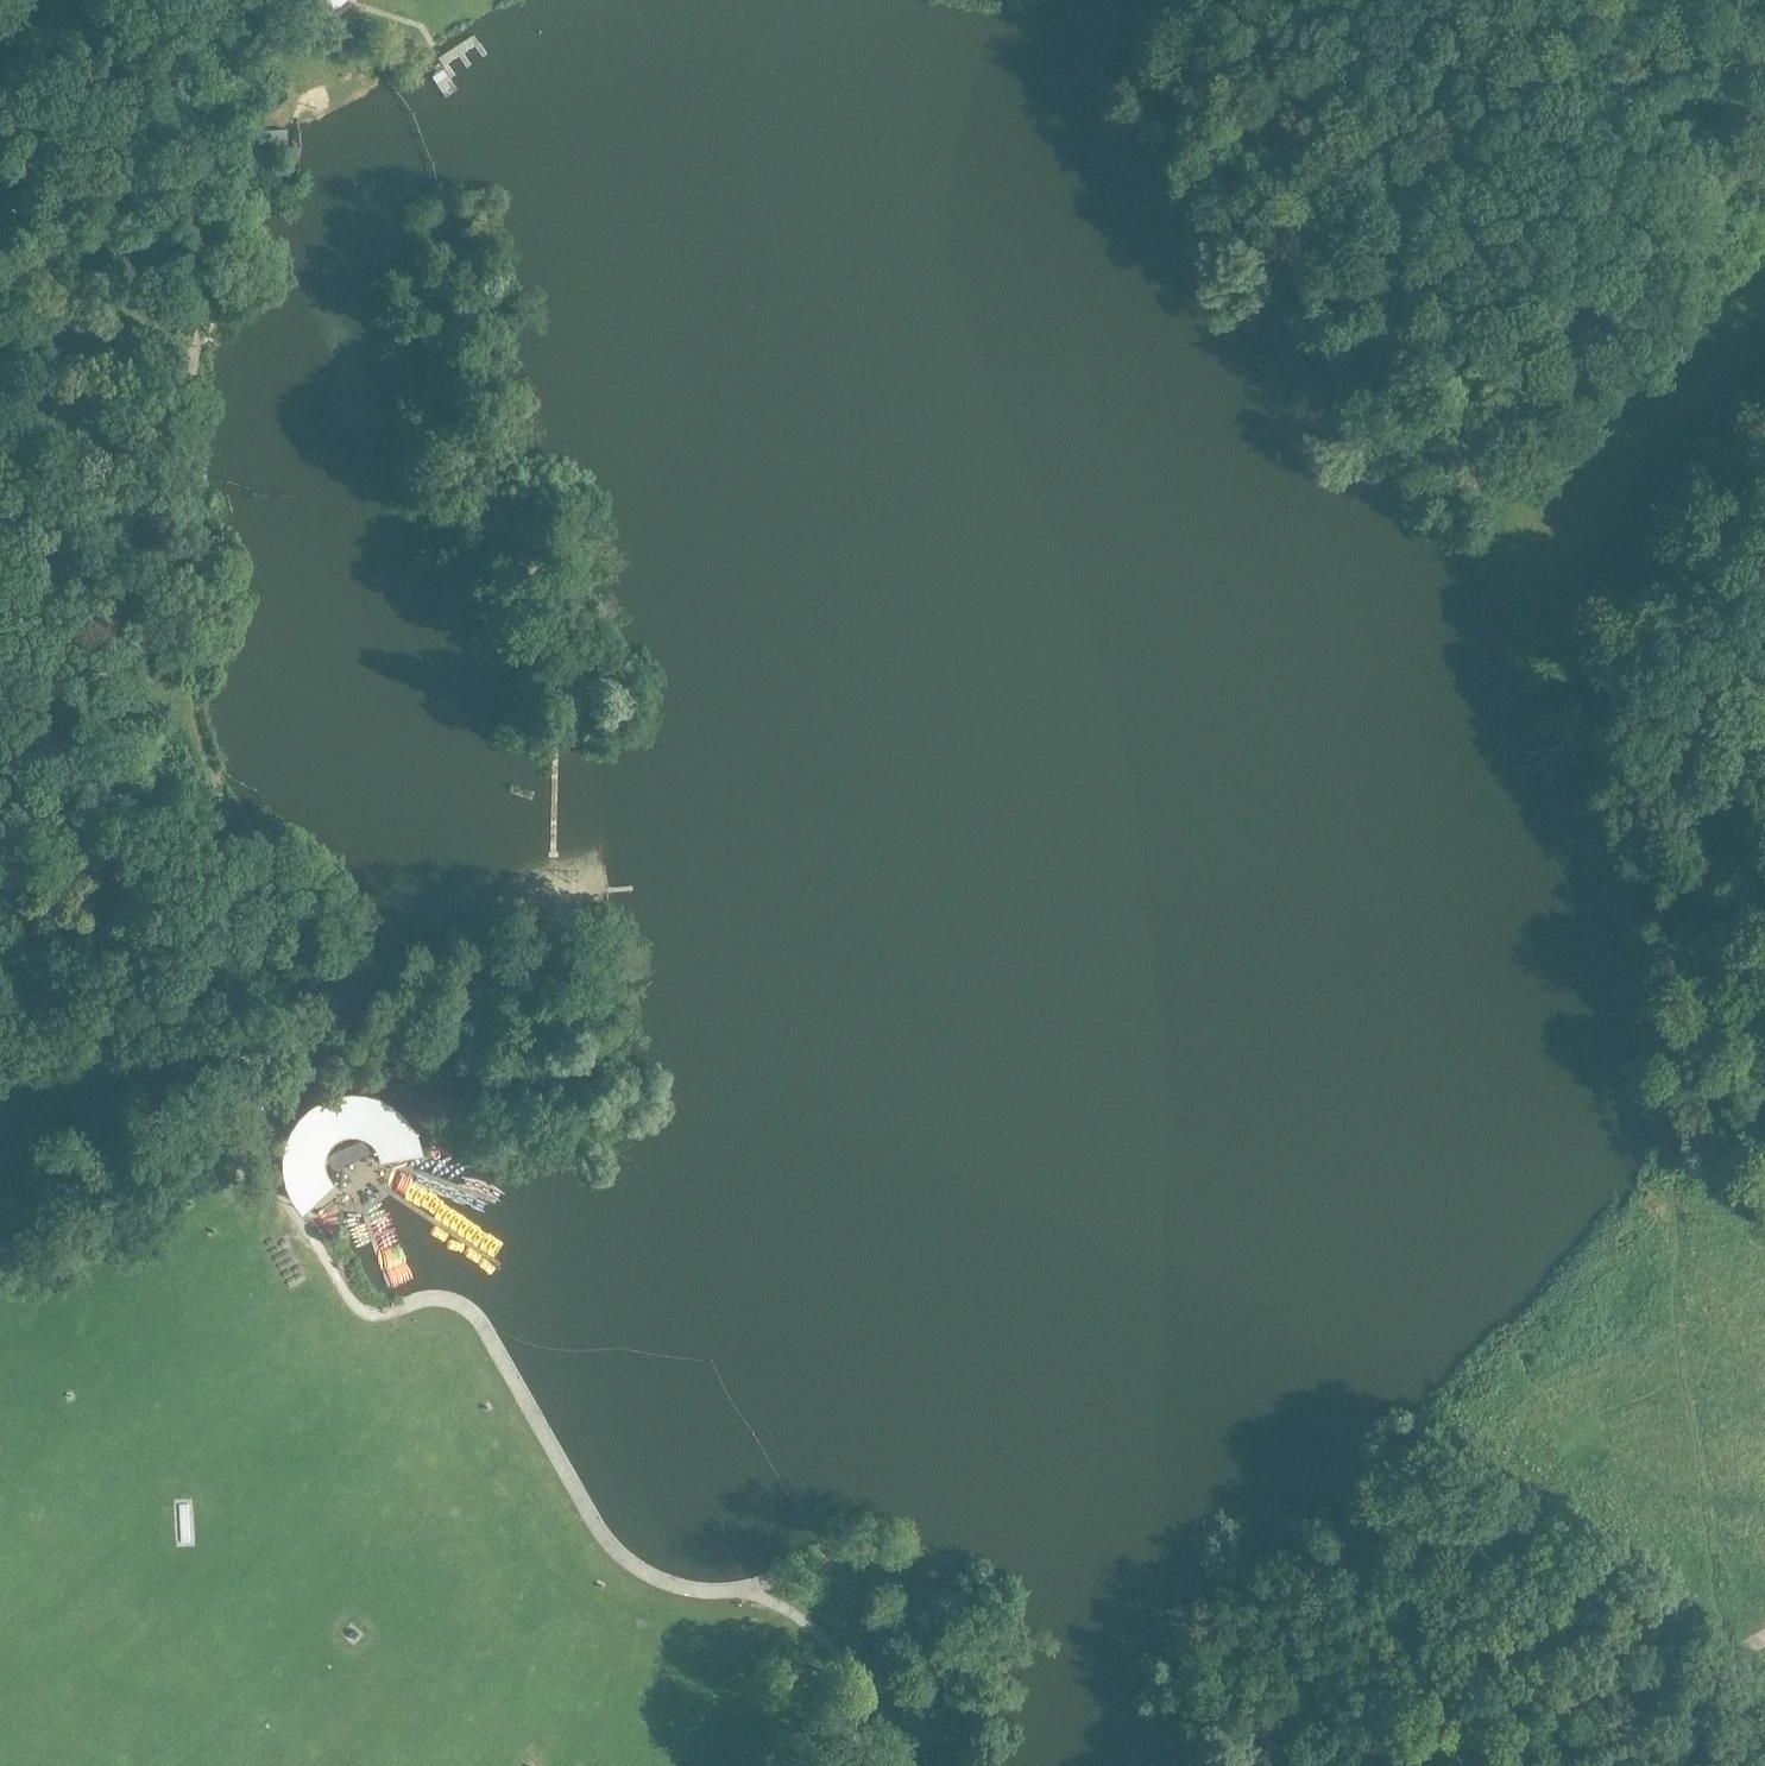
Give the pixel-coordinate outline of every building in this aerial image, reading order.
[(54,484),(49,502),(63,506),(68,488),(54,484)] [(289,1143),(289,1146),(287,1156),(287,1170),(290,1183),(296,1195),(300,1201),(327,1182),(322,1173),(320,1160),(324,1147),(332,1137),(344,1131),(358,1131),(370,1135),(380,1145),(383,1154),(416,1146),(411,1133),(404,1121),(394,1112),(383,1104),(370,1099),(357,1097),(344,1098),(330,1101),(324,1103),(312,1111),(302,1120),(295,1131),(289,1143)]
